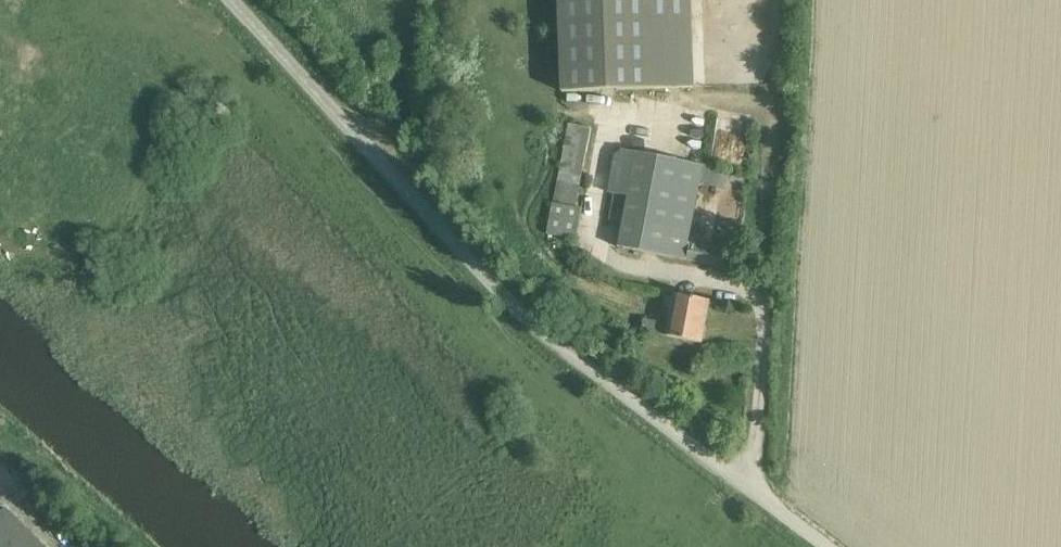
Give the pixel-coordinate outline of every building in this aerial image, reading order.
[(561,92),(693,88),(690,0),(558,0),(561,92)] [(575,240),(581,210),(575,209),(590,128),(569,124),(547,234),(575,240)] [(684,242),(699,164),(635,152),(627,196),(613,194),(608,220),(622,223),(617,248),(729,269),(732,252),(684,242)] [(701,343),(709,301),(674,294),(668,325),(643,320),(641,331),(666,336),(701,343)] [(5,508),(0,513),(0,546),(43,546),(5,508)]
